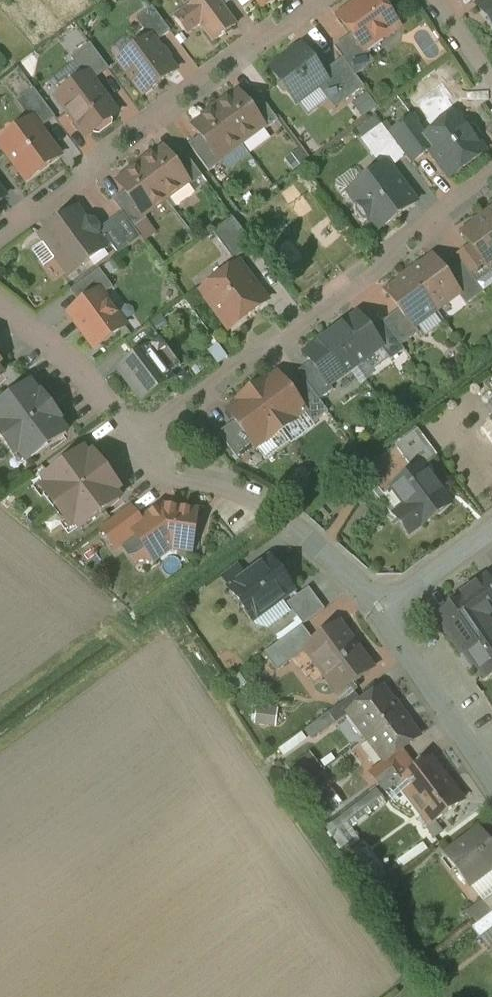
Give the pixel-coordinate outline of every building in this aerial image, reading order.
[(216,0),(200,0),(188,9),(175,19),(187,35),(200,26),(214,44),(236,27),(222,8),(216,0)] [(222,8),(234,0),(216,0),(222,8)] [(353,10),(348,9),(337,16),(352,35),(363,50),(364,50),(380,38),(386,39),(394,33),(395,27),(398,25),(379,0),(366,0),(353,10)] [(477,7),(491,27),(491,0),(486,0),(481,4),(477,7)] [(152,8),(135,20),(149,39),(150,39),(155,44),(170,33),(152,8)] [(363,50),(352,35),(334,48),(342,59),(356,77),(374,63),(364,50),(363,50)] [(155,44),(150,39),(149,39),(119,62),(144,96),(175,72),(155,44)] [(90,45),(71,59),(85,78),(88,76),(93,82),(109,70),(90,45)] [(322,75),(302,48),(296,52),(295,51),(294,53),(288,58),(286,57),(286,58),(287,59),(271,71),(279,81),(278,87),(283,93),(288,94),(296,104),(318,88),(327,82),(322,75)] [(356,77),(342,59),(322,75),(327,82),(318,88),(329,102),(336,97),(342,105),(364,88),(356,77)] [(85,78),(59,97),(70,112),(67,113),(86,138),(117,115),(93,82),(88,76),(85,78)] [(55,119),(34,90),(16,103),(30,121),(31,120),(39,131),(55,119)] [(366,115),(380,106),(372,93),(357,102),(366,115)] [(245,104),(238,94),(223,105),(221,103),(214,108),(241,144),(263,128),(245,104)] [(278,122),(258,94),(245,104),(263,128),(265,131),(278,122)] [(241,144),(214,108),(207,114),(209,116),(193,127),(201,137),(219,161),(241,144)] [(427,136),(422,140),(430,150),(451,178),(484,154),(482,151),(483,146),(475,135),(470,135),(456,115),(427,136)] [(414,118),(389,136),(406,159),(411,165),(430,150),(422,140),(427,136),(414,118)] [(39,131),(31,120),(30,121),(16,132),(14,142),(4,149),(28,181),(59,158),(39,131)] [(389,136),(382,126),(361,142),(381,170),(387,166),(390,170),(406,159),(389,136)] [(219,161),(201,137),(189,146),(209,173),(222,164),(219,161)] [(170,159),(163,150),(148,161),(146,159),(139,164),(165,200),(187,184),(188,184),(170,159)] [(202,178),(182,151),(170,159),(188,184),(187,184),(189,188),(202,178)] [(165,200),(139,164),(131,169),(133,172),(118,183),(125,193),(143,217),(144,216),(165,201),(165,200)] [(381,170),(349,194),(358,206),(356,207),(355,213),(362,222),(367,223),(369,221),(378,233),(416,205),(390,170),(387,166),(381,170)] [(165,200),(165,201),(172,210),(194,194),(189,188),(187,184),(165,200)] [(143,217),(125,193),(113,202),(122,214),(134,229),(146,220),(144,216),(143,217)] [(83,221),(76,211),(42,236),(71,276),(105,251),(111,246),(100,231),(94,223),(83,222),(83,221)] [(122,214),(100,231),(111,246),(118,256),(141,239),(134,229),(122,214)] [(254,247),(233,218),(213,233),(234,262),(254,247)] [(462,235),(471,247),(485,265),(488,270),(489,269),(491,267),(491,226),(486,218),(462,235)] [(471,247),(457,257),(462,264),(470,276),(485,265),(471,247)] [(446,276),(433,259),(417,271),(416,269),(409,275),(436,311),(458,295),(459,294),(446,276)] [(462,264),(446,276),(459,294),(458,295),(466,306),(483,293),(477,284),(470,276),(462,264)] [(237,265),(202,291),(231,330),(266,304),(237,265)] [(470,276),(477,284),(491,273),(489,269),(488,270),(485,265),(470,276)] [(99,270),(70,292),(81,306),(99,293),(102,297),(113,289),(99,270)] [(477,284),(483,293),(491,287),(491,273),(477,284)] [(409,275),(402,280),(403,281),(386,293),(399,311),(412,329),(413,328),(436,311),(409,275)] [(81,306),(71,314),(82,330),(81,331),(95,350),(125,328),(102,297),(99,293),(81,306)] [(412,329),(399,311),(383,323),(401,347),(418,334),(413,328),(412,329)] [(358,315),(338,330),(334,330),(330,333),(355,367),(381,348),(382,347),(371,332),(358,315)] [(401,347),(383,323),(371,332),(382,347),(381,348),(391,362),(405,352),(401,347)] [(149,325),(125,343),(136,358),(149,348),(149,350),(161,341),(149,325)] [(330,333),(325,336),(325,340),(305,355),(311,363),(329,387),(330,386),(355,367),(330,333)] [(161,341),(149,350),(170,376),(181,367),(161,341)] [(136,358),(119,370),(143,402),(173,380),(170,376),(149,350),(149,348),(136,358)] [(329,387),(311,363),(298,373),(307,384),(320,402),(333,391),(330,386),(329,387)] [(278,376),(260,389),(258,386),(251,391),(282,432),(294,423),(292,420),(303,412),(304,411),(292,395),(278,376)] [(307,384),(292,395),(304,411),(303,412),(313,425),(328,413),(320,402),(307,384)] [(0,408),(0,437),(15,457),(20,454),(27,464),(66,435),(58,423),(60,421),(41,396),(39,397),(30,386),(0,408)] [(251,391),(244,397),(246,399),(228,413),(235,422),(254,448),(256,447),(267,439),(269,442),(282,432),(251,391)] [(254,448),(235,422),(218,434),(240,463),(258,450),(256,447),(254,448)] [(420,432),(396,449),(413,473),(422,466),(423,468),(438,457),(420,432)] [(93,455),(88,459),(83,452),(44,481),(49,487),(43,492),(70,529),(76,524),(80,530),(119,501),(114,494),(120,490),(93,455)] [(413,473),(392,488),(419,526),(449,505),(423,468),(422,466),(413,473)] [(130,508),(101,530),(116,550),(135,536),(131,530),(141,523),(130,508)] [(196,513),(161,508),(141,523),(131,530),(135,536),(141,543),(146,544),(157,559),(171,549),(191,552),(196,513)] [(268,561),(246,578),(245,578),(229,590),(253,622),(293,592),(269,560),(268,561)] [(465,593),(466,594),(453,603),(455,606),(471,630),(486,620),(491,616),(491,587),(486,579),(465,593)] [(309,590),(288,605),(303,627),(324,611),(309,590)] [(437,619),(461,654),(466,650),(486,678),(491,674),(491,628),(486,620),(471,630),(455,606),(437,619)] [(314,643),(305,650),(306,652),(337,693),(371,668),(339,625),(314,643)] [(302,627),(264,655),(277,673),(306,652),(305,650),(314,643),(302,627)] [(362,704),(349,715),(349,716),(367,739),(404,712),(396,702),(392,702),(382,689),(362,704)] [(355,695),(328,715),(336,725),(349,716),(349,715),(362,704),(355,695)] [(279,726),(281,708),(261,706),(259,724),(279,726)] [(404,712),(367,739),(385,763),(386,764),(401,752),(419,739),(410,726),(411,722),(404,712)] [(304,779),(323,765),(314,752),(294,766),(304,779)] [(401,752),(386,764),(385,763),(372,773),(380,784),(403,766),(408,762),(401,752)] [(412,777),(403,783),(404,784),(426,813),(416,820),(424,830),(462,802),(432,762),(412,777)] [(380,784),(378,785),(387,796),(404,784),(403,783),(412,777),(403,766),(380,784)] [(379,789),(329,828),(349,852),(365,840),(353,825),(386,799),(379,789)] [(444,858),(468,889),(491,870),(491,849),(478,832),(444,858)] [(482,904),(491,915),(491,914),(491,896),(482,904)] [(471,930),(480,941),(491,932),(491,927),(486,919),(471,930)]
